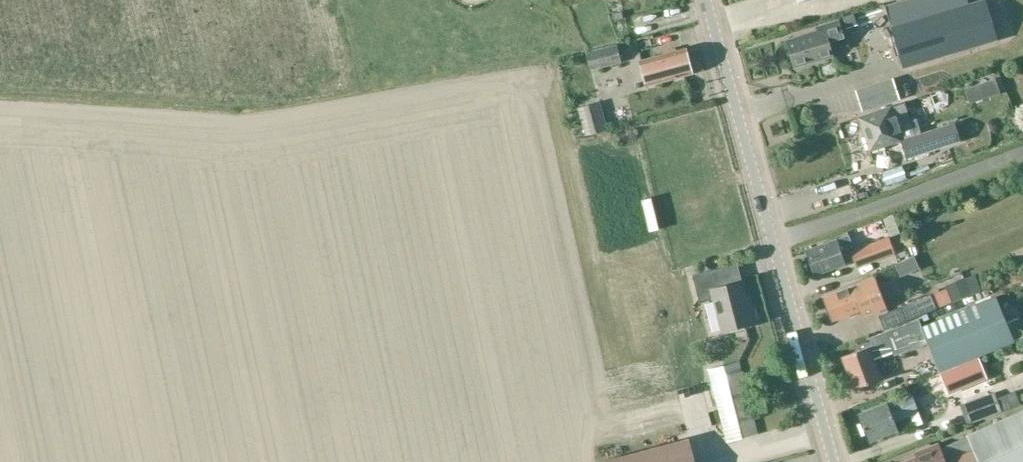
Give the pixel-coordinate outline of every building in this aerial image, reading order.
[(986,0),(982,0),(969,4),(967,0),(905,0),(885,6),(892,27),(904,67),(998,39),(986,0)] [(829,41),(844,37),(839,20),(817,27),(818,31),(787,40),(795,67),(833,56),(829,41)] [(617,44),(586,52),(590,69),(621,62),(617,44)] [(641,61),(644,73),(647,85),(693,73),(686,48),(641,61)] [(858,108),(900,94),(895,77),(853,90),(858,108)] [(905,102),(859,117),(870,151),(901,140),(907,157),(930,149),(961,139),(955,122),(916,135),(905,102)] [(575,110),(583,138),(604,132),(596,105),(575,110)] [(842,251),(853,247),(849,235),(807,250),(816,275),(846,264),(842,251)] [(856,267),(895,253),(889,237),(851,251),(856,267)] [(722,331),(757,322),(753,304),(749,305),(742,281),(723,286),(718,268),(693,275),(700,301),(714,297),(722,331)] [(875,277),(823,297),(832,321),(860,310),(863,316),(886,307),(875,277)] [(945,286),(953,303),(972,295),(965,277),(945,286)] [(942,290),(901,306),(907,320),(947,304),(942,290)] [(1013,340),(1022,336),(1022,332),(1017,318),(1006,323),(995,296),(921,325),(926,337),(939,370),(1013,340)] [(873,358),(926,337),(921,325),(918,317),(869,337),(873,345),(842,357),(854,389),(881,378),(873,358)] [(758,434),(739,361),(708,369),(727,442),(758,434)] [(1003,411),(1021,404),(1016,392),(998,398),(1003,411)] [(972,421),(1001,410),(994,393),(965,404),(972,421)] [(894,421),(918,411),(912,394),(888,404),(887,403),(858,415),(869,441),(898,430),(894,421)] [(688,404),(692,421),(702,419),(697,402),(688,404)] [(904,461),(946,461),(974,450),(980,461),(1022,461),(1022,410),(967,435),(969,437),(941,448),(939,443),(915,452),(917,457),(904,461)] [(690,439),(601,461),(700,461),(694,438),(690,439)]
